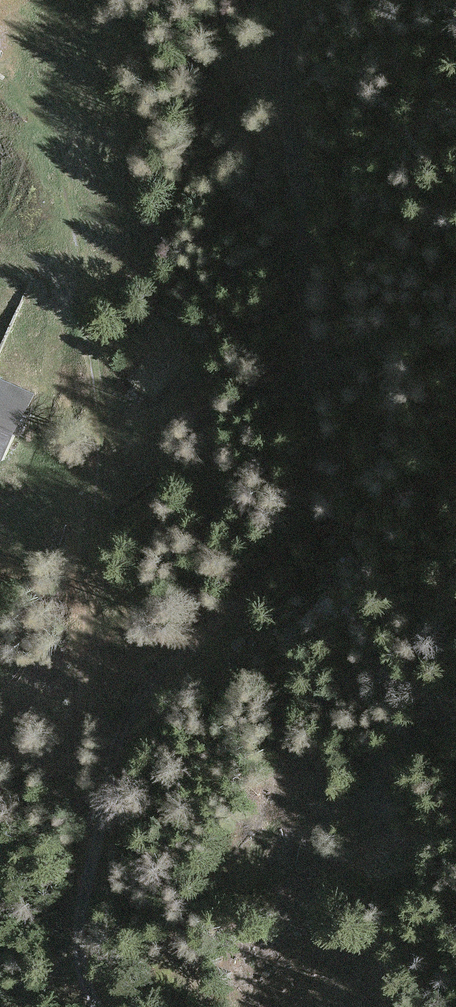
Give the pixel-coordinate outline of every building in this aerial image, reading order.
[(17,469),(48,394),(0,373),(0,462),(17,469)]
